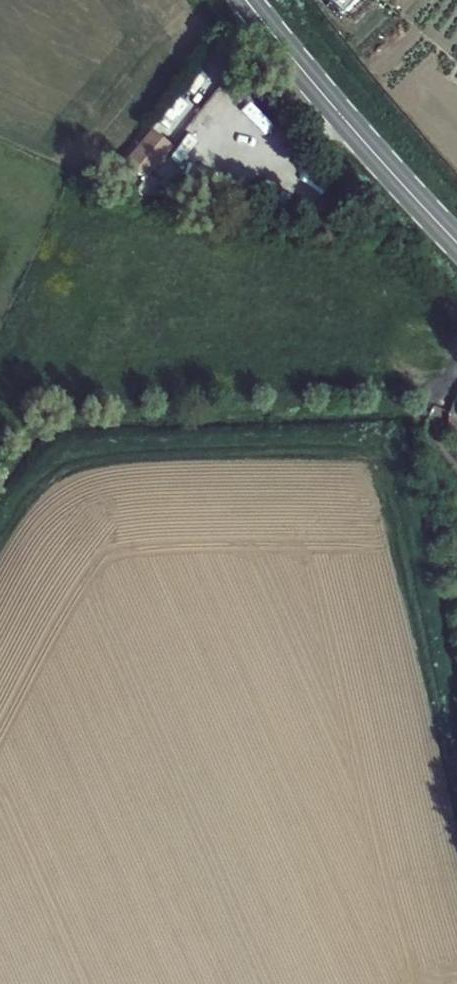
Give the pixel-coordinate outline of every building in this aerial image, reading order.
[(358,0),(337,0),(352,10),(358,0)] [(150,178),(177,145),(154,126),(127,160),(150,178)]
